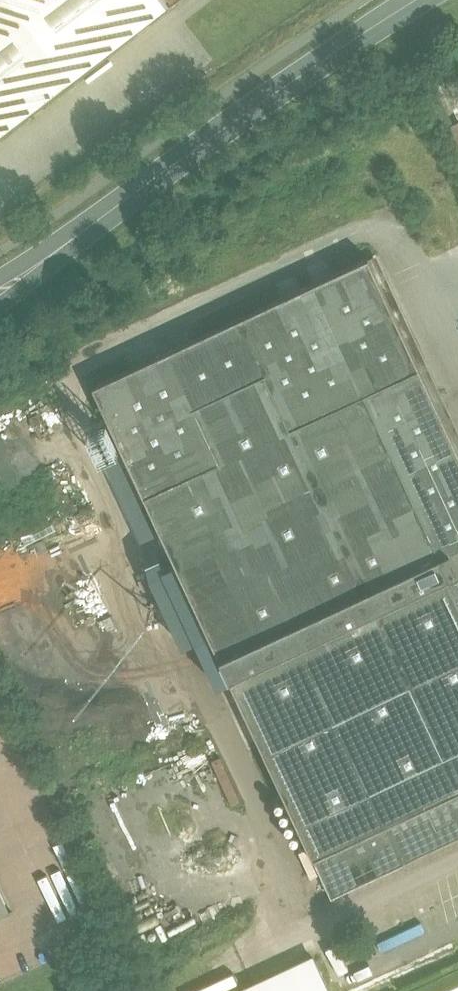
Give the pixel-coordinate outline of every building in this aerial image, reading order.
[(169,9),(163,0),(0,0),(0,138),(169,9)] [(377,255),(96,384),(122,441),(403,312),(377,255)] [(122,441),(332,896),(457,838),(457,434),(403,312),(122,441)] [(0,880),(0,919),(15,912),(0,880)] [(314,957),(240,990),(329,990),(314,957)]
